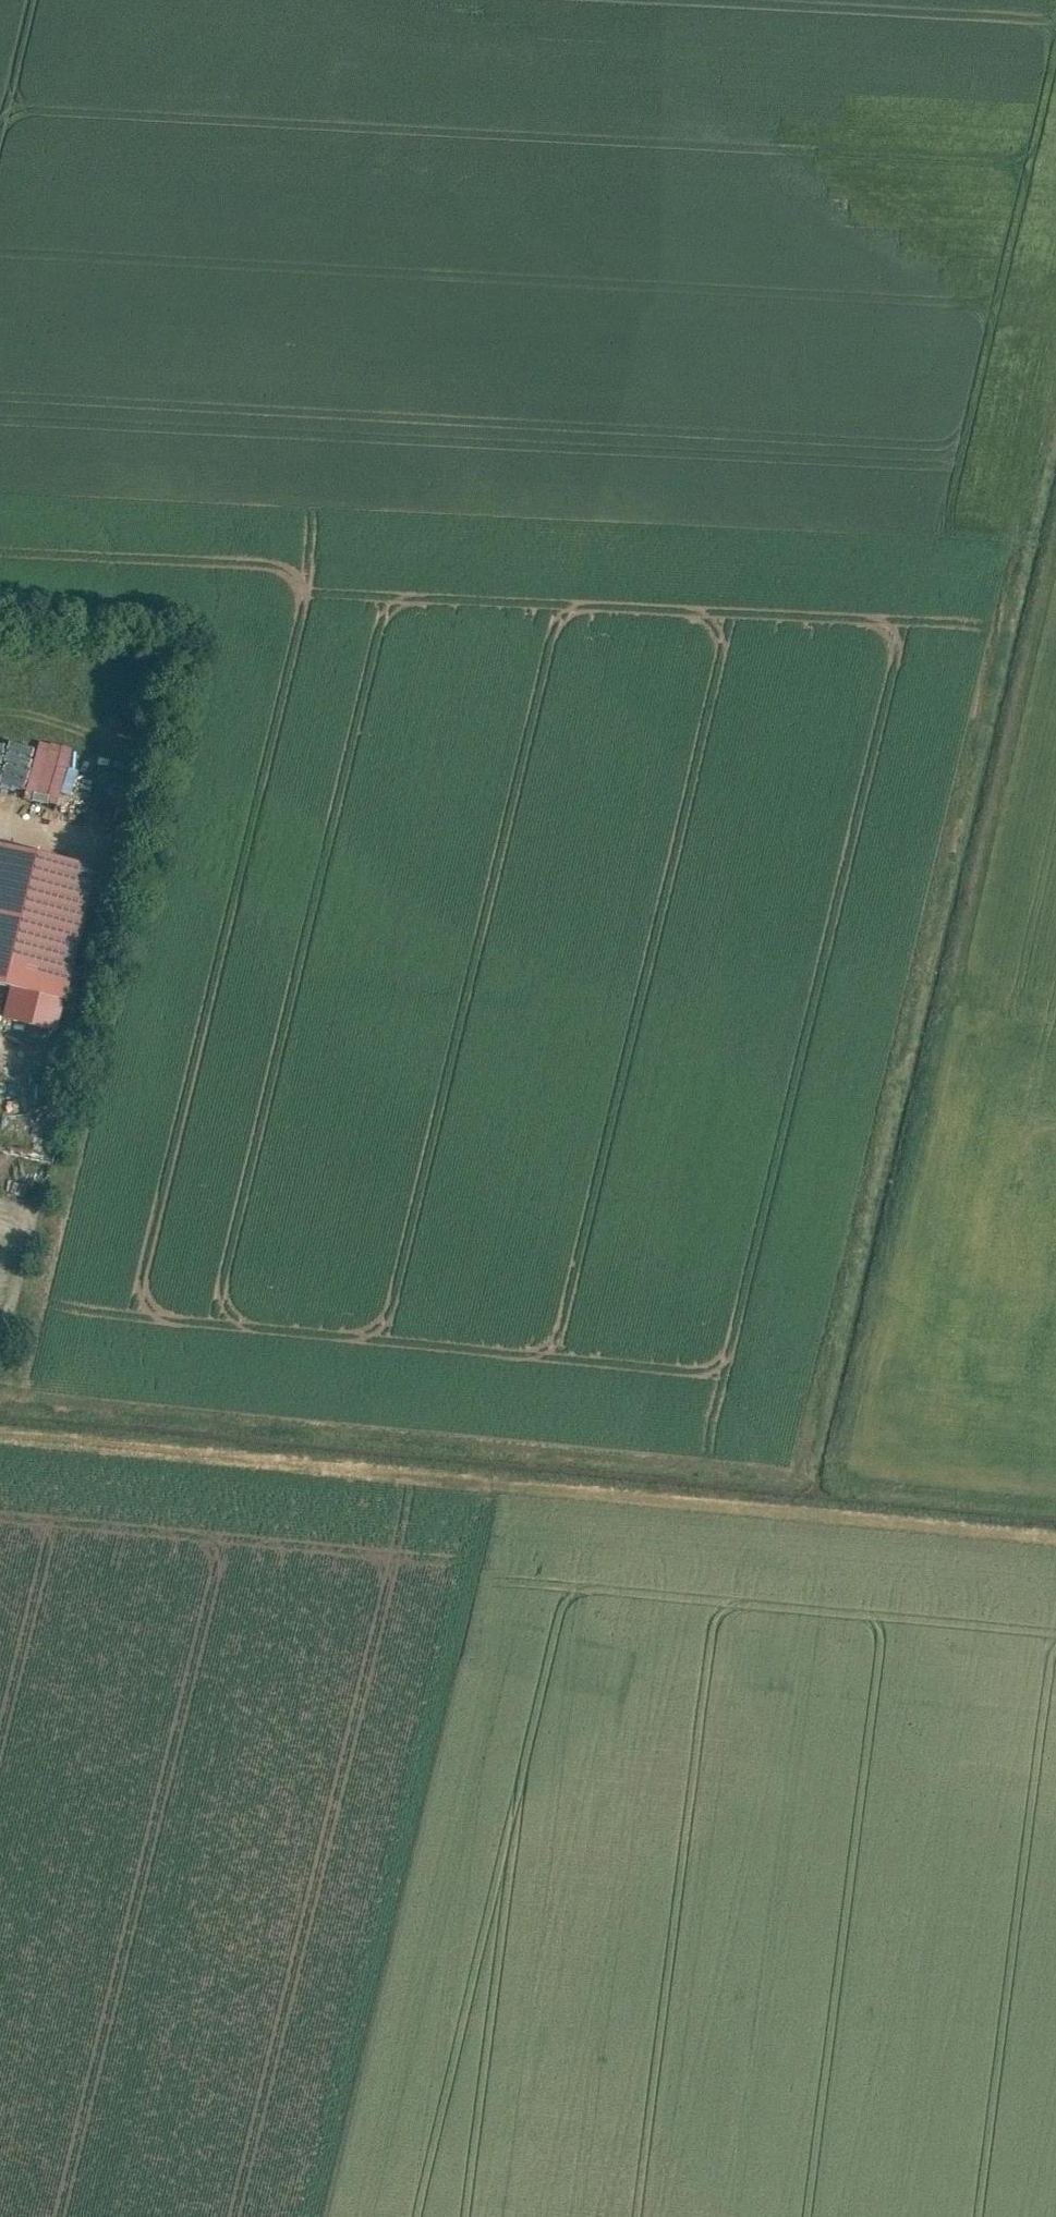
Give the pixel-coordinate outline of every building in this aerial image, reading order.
[(36,738),(20,795),(56,806),(73,748),(36,738)] [(43,990),(77,860),(0,840),(0,979),(43,990)] [(1,1101),(13,1104),(20,1079),(8,1076),(1,1101)]
